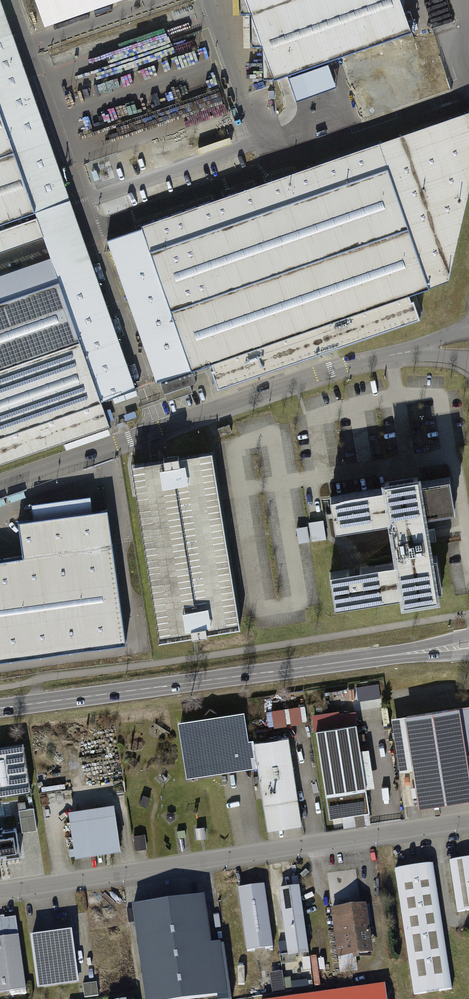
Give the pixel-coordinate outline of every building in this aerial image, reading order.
[(137,389),(1,0),(0,0),(0,251),(43,236),(80,340),(0,368),(0,465),(110,426),(102,401),(137,389)] [(45,26),(122,0),(36,0),(45,26)] [(269,80),(413,31),(402,0),(242,0),(269,80)] [(108,238),(157,381),(209,364),(216,389),(422,319),(412,293),(448,282),(468,192),(468,109),(108,238)] [(197,383),(193,373),(161,385),(167,402),(193,392),(190,385),(197,383)] [(131,465),(159,639),(239,626),(211,452),(131,465)] [(386,488),(330,497),(336,530),(390,521),(397,561),(330,572),(335,606),(402,595),(403,601),(445,594),(432,515),(455,511),(449,477),(419,482),(417,475),(385,480),(386,488)] [(121,642),(100,497),(9,510),(16,554),(0,556),(0,659),(121,642)] [(299,541),(326,539),(325,520),(309,521),(309,526),(298,526),(299,541)] [(351,690),(336,692),(341,727),(356,724),(351,690)] [(307,707),(268,714),(270,727),(309,719),(307,707)] [(390,721),(399,770),(415,767),(421,807),(468,799),(468,708),(390,721)] [(241,715),(180,724),(188,775),(249,765),(241,715)] [(341,727),(316,731),(330,819),(370,812),(356,724),(341,727)] [(288,737),(254,742),(267,829),(302,824),(288,737)] [(0,747),(0,789),(26,786),(19,744),(0,747)] [(114,803),(69,810),(77,856),(121,849),(114,803)] [(35,807),(20,809),(24,831),(38,829),(35,807)] [(7,854),(7,857),(21,855),(17,828),(3,830),(3,832),(0,832),(0,856),(7,854)] [(136,849),(147,847),(146,834),(135,835),(136,849)] [(450,864),(456,910),(468,909),(468,861),(450,864)] [(436,865),(396,871),(414,996),(454,990),(436,865)] [(264,885),(239,889),(247,951),(273,948),(264,885)] [(288,955),(309,952),(301,890),(280,893),(288,955)] [(132,908),(146,998),(192,998),(228,993),(221,943),(212,944),(204,897),(132,908)] [(382,903),(333,909),(338,957),(368,954),(367,945),(387,943),(382,903)] [(0,919),(0,994),(26,990),(15,917),(0,919)] [(72,933),(31,938),(38,986),(79,981),(72,933)] [(270,973),(273,994),(312,988),(310,977),(285,981),(283,971),(270,973)] [(99,983),(84,985),(86,998),(101,996),(99,983)] [(295,998),(390,998),(388,986),(295,998)]
